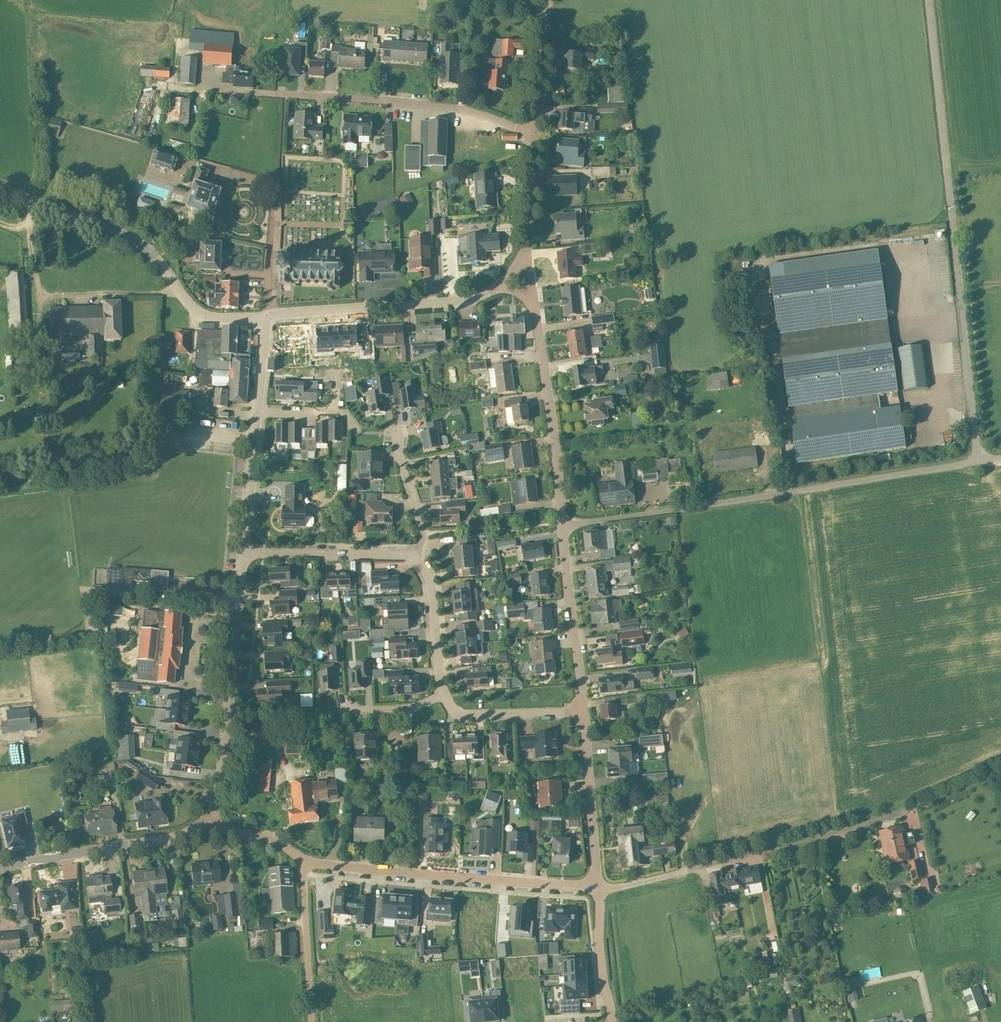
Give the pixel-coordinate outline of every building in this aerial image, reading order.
[(236,66),(232,66),(233,47),(234,47),(235,33),(191,30),(189,51),(204,52),(203,64),(227,66),(226,73),(223,73),(222,84),(234,85),(234,88),(244,88),(253,88),(254,73),(236,72),(236,66)] [(322,37),(322,49),(330,50),(331,45),(331,37),(322,37)] [(493,39),(492,55),(513,57),(515,41),(493,39)] [(397,61),(398,43),(384,42),(382,60),(397,61)] [(342,46),(331,45),(330,50),(332,50),(331,67),(339,67),(348,68),(349,65),(364,66),(365,51),(365,44),(356,43),(355,50),(342,49),(342,46)] [(398,43),(397,61),(412,62),(413,44),(398,43)] [(285,68),(284,74),(289,74),(289,76),(298,76),(299,60),(306,60),(307,45),(295,44),(295,51),(286,50),(285,59),(283,59),(283,68),(285,68)] [(428,45),(413,44),(412,62),(426,63),(428,45)] [(450,45),(450,55),(441,54),(440,84),(458,85),(460,55),(460,45),(450,45)] [(582,48),(582,54),(566,53),(564,70),(572,70),(572,73),(581,73),(582,60),(593,61),(593,60),(598,60),(599,50),(595,50),(595,49),(582,48)] [(318,55),(317,63),(310,63),(309,77),(324,78),(325,64),(324,64),(325,54),(319,54),(319,55),(318,55)] [(181,57),(179,84),(195,85),(197,58),(181,57)] [(508,61),(497,60),(496,73),(491,72),(490,90),(503,91),(504,83),(506,83),(508,61)] [(141,76),(170,77),(170,68),(142,66),(141,76)] [(233,93),(232,104),(245,105),(246,94),(233,93)] [(166,124),(188,126),(190,100),(168,99),(166,124)] [(573,108),(572,114),(560,113),(559,129),(574,131),(574,130),(589,131),(590,123),(592,123),(593,110),(573,108)] [(322,128),(313,128),(314,115),(297,114),(296,128),(295,139),(321,140),(322,128)] [(345,116),(344,126),(342,126),(342,132),(344,132),(344,138),(344,144),(357,144),(358,136),(358,118),(355,117),(345,116)] [(59,138),(64,120),(52,117),(47,134),(59,138)] [(372,118),(358,118),(358,136),(371,136),(372,118)] [(421,122),(420,147),(406,147),(405,171),(420,171),(420,166),(446,167),(446,158),(447,121),(429,121),(429,122),(421,122)] [(578,153),(579,142),(558,140),(557,157),(565,158),(564,165),(583,166),(584,153),(578,153)] [(152,164),(174,172),(179,157),(157,150),(152,164)] [(356,167),(368,167),(368,154),(355,154),(356,167)] [(198,167),(194,182),(195,182),(187,209),(200,213),(198,220),(210,224),(212,217),(213,217),(222,191),(204,185),(209,171),(198,167)] [(593,177),(610,176),(610,168),(593,168),(593,177)] [(476,208),(497,207),(495,173),(474,175),(476,208)] [(457,175),(445,180),(448,189),(460,184),(457,175)] [(576,176),(547,177),(548,197),(577,196),(576,176)] [(414,203),(409,194),(400,199),(405,209),(414,203)] [(156,203),(140,197),(136,208),(152,214),(156,203)] [(571,210),(571,215),(555,216),(556,234),(562,234),(562,240),(584,239),(583,226),(582,226),(581,209),(571,210)] [(450,229),(449,219),(441,219),(442,230),(450,229)] [(439,236),(438,220),(429,220),(430,236),(439,236)] [(344,230),(354,229),(354,221),(344,221),(344,230)] [(485,236),(485,235),(467,236),(468,258),(461,258),(461,263),(485,262),(484,251),(499,250),(498,235),(485,236)] [(431,258),(430,238),(411,239),(412,259),(410,259),(411,269),(425,269),(425,276),(434,276),(433,258),(431,258)] [(201,243),(201,252),(196,252),(196,261),(200,261),(200,271),(220,272),(221,244),(201,243)] [(582,252),(598,250),(597,243),(581,245),(582,252)] [(383,244),(383,253),(359,254),(361,282),(373,282),(372,272),(394,271),(393,252),(392,252),(392,244),(383,244)] [(283,259),(278,259),(278,273),(279,273),(279,284),(291,285),(291,281),(331,283),(331,286),(329,286),(328,287),(328,289),(329,291),(331,291),(333,289),(333,288),(339,289),(340,274),(343,271),(344,265),(340,262),(341,254),(291,252),(289,250),(286,249),(283,252),(283,259)] [(892,345),(872,348),(868,322),(887,320),(878,251),(769,265),(791,423),(797,464),(906,448),(905,441),(912,440),(911,432),(904,433),(900,407),(880,409),(878,394),(898,391),(892,345)] [(575,259),(574,252),(558,253),(559,266),(560,266),(561,279),(576,278),(575,266),(582,266),(582,258),(575,259)] [(9,341),(11,341),(12,359),(22,358),(22,341),(28,341),(23,271),(4,272),(9,341)] [(239,284),(222,284),(222,285),(216,285),(216,294),(209,294),(208,306),(222,307),(222,309),(238,309),(239,284)] [(579,287),(561,289),(564,317),(583,315),(582,313),(587,313),(584,288),(580,289),(579,287)] [(102,303),(103,306),(49,308),(50,338),(84,338),(84,358),(94,358),(94,364),(102,364),(102,357),(102,336),(104,336),(104,341),(120,340),(119,303),(102,303)] [(614,314),(591,317),(592,325),(615,322),(614,314)] [(502,320),(503,335),(497,335),(498,353),(522,352),(521,335),(525,334),(524,319),(502,320)] [(459,323),(460,339),(480,338),(479,322),(459,323)] [(284,338),(285,364),(307,363),(306,337),(307,337),(306,323),(279,325),(279,339),(284,338)] [(354,324),(355,344),(355,345),(367,344),(368,352),(375,352),(374,339),(368,340),(367,323),(354,324)] [(343,325),(344,345),(355,344),(354,324),(343,325)] [(416,326),(417,333),(409,333),(412,363),(438,353),(438,342),(445,341),(444,324),(416,326)] [(343,325),(332,326),(334,350),(334,345),(344,345),(343,325)] [(332,326),(318,327),(319,350),(334,350),(332,326)] [(198,331),(197,346),(195,368),(202,369),(201,377),(200,377),(199,384),(213,385),(213,386),(218,386),(218,391),(216,391),(215,407),(227,408),(228,402),(247,403),(250,356),(236,355),(238,328),(223,327),(223,333),(198,331)] [(376,328),(377,347),(404,345),(403,327),(376,328)] [(177,331),(176,343),(176,353),(189,353),(190,332),(177,331)] [(569,346),(584,344),(582,331),(567,334),(569,346)] [(584,344),(569,346),(571,359),(586,357),(584,344)] [(655,375),(667,374),(663,345),(650,346),(653,370),(654,370),(655,375)] [(411,363),(410,347),(401,347),(402,364),(411,363)] [(471,371),(487,369),(486,361),(470,363),(471,371)] [(514,391),(511,365),(495,367),(498,394),(514,391)] [(603,366),(594,367),(583,368),(583,367),(573,369),(576,388),(586,387),(597,385),(596,377),(598,377),(598,374),(603,373),(603,366)] [(356,376),(359,383),(372,378),(369,371),(356,376)] [(729,388),(727,373),(698,377),(700,388),(708,386),(710,398),(721,396),(720,389),(729,388)] [(373,379),(375,392),(368,393),(371,414),(385,412),(383,395),(390,394),(388,377),(373,379)] [(407,390),(400,391),(399,382),(392,383),(394,392),(399,391),(402,410),(417,408),(425,407),(424,397),(416,398),(414,389),(416,389),(415,381),(406,382),(407,390)] [(283,385),(277,384),(277,401),(316,402),(316,394),(303,393),(303,385),(296,385),(296,383),(283,383),(283,385)] [(347,401),(358,400),(357,386),(346,387),(347,401)] [(626,386),(615,387),(616,396),(626,395),(626,386)] [(584,406),(586,414),(584,416),(585,420),(587,422),(587,423),(592,423),(593,427),(604,425),(604,421),(608,420),(607,410),(614,409),(613,398),(596,401),(596,405),(584,406)] [(483,408),(494,407),(492,399),(482,401),(483,408)] [(527,405),(522,406),(521,399),(505,401),(508,424),(529,422),(527,405)] [(451,416),(462,414),(460,406),(450,408),(451,416)] [(643,412),(632,412),(632,425),(643,425),(643,412)] [(329,441),(341,442),(342,422),(329,421),(329,424),(329,441)] [(426,425),(428,432),(422,433),(425,450),(440,448),(440,447),(446,446),(448,443),(447,438),(444,437),(438,438),(437,434),(443,433),(441,422),(426,425)] [(288,444),(289,424),(276,423),(276,444),(288,444)] [(302,424),(289,424),(288,444),(301,444),(301,460),(309,460),(308,452),(308,444),(301,444),(302,424)] [(308,444),(308,452),(315,452),(316,444),(329,445),(329,441),(329,424),(316,424),(316,444),(308,444)] [(750,434),(752,448),(714,452),(716,473),(758,467),(755,447),(772,445),(770,431),(750,434)] [(502,444),(485,447),(470,450),(472,459),(487,457),(487,462),(505,460),(502,444)] [(532,455),(530,445),(512,448),(515,471),(532,468),(530,455),(532,455)] [(361,454),(360,478),(382,479),(383,454),(361,454)] [(616,465),(619,483),(599,485),(601,508),(635,504),(633,480),(636,480),(634,467),(641,466),(643,483),(658,481),(658,480),(686,476),(685,468),(681,468),(680,459),(667,460),(667,458),(616,465)] [(432,474),(449,473),(448,466),(455,465),(455,460),(431,462),(432,474)] [(338,465),(338,491),(346,491),(347,465),(338,465)] [(449,479),(449,473),(432,474),(433,486),(457,484),(456,479),(449,479)] [(536,489),(534,480),(517,482),(520,504),(536,502),(534,489),(536,489)] [(457,489),(457,484),(433,486),(434,499),(451,497),(450,490),(457,489)] [(312,517),(305,517),(305,507),(303,507),(303,488),(286,487),(286,507),(283,507),(283,517),(282,517),(281,519),(281,523),(282,525),(283,525),(283,526),(285,526),(285,527),(286,529),(292,529),(294,528),(294,527),(305,527),(305,526),(312,526),(314,524),(314,519),(312,517)] [(348,496),(348,511),(357,511),(357,496),(348,496)] [(392,524),(393,509),(381,509),(381,502),(366,502),(366,517),(372,517),(372,524),(392,524)] [(446,503),(447,510),(440,511),(441,525),(460,523),(460,515),(467,515),(465,502),(446,503)] [(499,515),(511,513),(510,505),(498,507),(484,509),(485,516),(499,514),(499,515)] [(363,532),(363,523),(354,522),(354,532),(363,532)] [(612,530),(606,531),(608,550),(614,549),(615,549),(614,547),(613,532),(612,531),(612,530)] [(606,531),(598,532),(598,531),(584,533),(586,553),(600,551),(608,550),(606,531)] [(460,541),(460,548),(454,548),(455,560),(477,558),(475,540),(460,541)] [(499,551),(517,547),(516,540),(497,544),(499,551)] [(529,543),(521,545),(524,561),(545,558),(542,542),(530,545),(529,543)] [(478,575),(477,558),(455,560),(456,571),(462,570),(463,576),(478,575)] [(630,558),(613,560),(614,572),(631,570),(630,558)] [(588,592),(590,594),(590,598),(608,596),(604,567),(587,569),(589,586),(587,587),(588,592)] [(166,572),(152,571),(121,568),(121,570),(106,569),(105,586),(131,588),(131,581),(151,582),(151,591),(167,592),(169,572),(166,572)] [(290,569),(270,570),(270,582),(281,582),(285,582),(286,587),(299,587),(298,575),(290,576),(290,569)] [(386,571),(372,572),(372,585),(382,585),(382,591),(399,590),(398,577),(389,578),(386,578),(386,577),(386,571)] [(327,574),(327,591),(322,591),(322,598),(334,598),(333,591),(339,591),(338,573),(327,574)] [(357,590),(351,590),(350,573),(338,573),(339,591),(345,590),(345,598),(353,597),(353,605),(357,604),(356,597),(357,597),(357,590)] [(506,587),(522,584),(520,574),(504,577),(499,578),(501,585),(506,584),(506,587)] [(549,595),(546,574),(531,576),(533,596),(549,595)] [(456,584),(457,592),(452,592),(454,604),(478,601),(477,590),(474,590),(473,582),(456,584)] [(272,615),(290,614),(290,605),(298,605),(297,590),(279,591),(280,601),(271,601),(272,615)] [(374,599),(365,599),(365,606),(375,605),(382,605),(382,608),(382,610),(389,610),(389,618),(408,617),(407,608),(407,603),(388,604),(388,598),(374,599)] [(478,601),(454,604),(455,615),(459,614),(460,622),(477,620),(476,613),(479,612),(478,601)] [(591,607),(593,623),(601,622),(602,624),(615,623),(614,612),(620,612),(619,601),(599,604),(600,606),(591,607)] [(550,609),(535,610),(534,602),(524,603),(507,605),(508,619),(524,617),(525,620),(534,619),(536,632),(550,631),(548,617),(551,617),(550,609)] [(123,617),(123,608),(110,607),(109,615),(123,617)] [(164,613),(144,611),(142,630),(141,630),(138,660),(139,660),(137,680),(157,682),(157,683),(173,685),(175,670),(178,670),(180,654),(180,655),(181,645),(182,629),(179,629),(181,614),(164,612),(164,613)] [(349,627),(358,627),(358,615),(354,616),(349,619),(349,620),(343,620),(343,627),(349,626),(349,627)] [(389,625),(383,625),(383,630),(383,631),(394,630),(408,630),(408,617),(389,618),(389,625)] [(621,631),(639,629),(638,619),(620,621),(621,631)] [(493,631),(492,621),(477,622),(478,632),(483,632),(493,631)] [(282,631),(288,631),(287,622),(271,623),(271,629),(264,629),(265,646),(275,645),(275,649),(293,648),(293,639),(283,639),(282,631)] [(458,634),(456,634),(457,646),(482,644),(482,643),(484,643),(483,632),(478,632),(475,632),(470,632),(469,625),(457,626),(458,634)] [(361,630),(344,631),(344,639),(362,638),(361,630)] [(371,638),(381,638),(381,630),(370,630),(371,638)] [(622,647),(644,645),(642,630),(621,632),(622,647)] [(606,636),(607,650),(597,651),(598,665),(605,664),(606,667),(616,666),(623,665),(622,654),(617,654),(615,641),(617,641),(617,635),(606,636)] [(373,648),(385,647),(384,638),(372,639),(373,648)] [(416,644),(407,645),(406,638),(389,639),(389,651),(390,651),(391,659),(417,657),(416,644)] [(510,649),(513,649),(517,643),(517,640),(509,641),(510,649)] [(535,675),(555,673),(554,658),(556,658),(554,641),(532,643),(535,675)] [(483,654),(482,644),(457,646),(459,658),(461,657),(462,664),(472,663),(471,656),(477,656),(477,655),(483,654)] [(331,648),(332,664),(342,663),(341,647),(331,648)] [(272,658),(265,659),(266,671),(284,670),(284,663),(289,663),(289,652),(272,653),(272,658)] [(351,689),(366,688),(366,677),(371,677),(370,661),(358,662),(358,670),(350,670),(351,689)] [(673,665),(674,676),(694,674),(693,662),(673,665)] [(470,674),(466,675),(468,688),(488,686),(487,678),(492,677),(491,667),(479,668),(480,671),(480,673),(479,673),(475,674),(470,674)] [(638,680),(654,679),(653,668),(637,669),(638,680)] [(374,678),(385,678),(384,669),(374,669),(374,678)] [(335,671),(334,671),(321,672),(321,679),(318,679),(317,680),(317,687),(319,688),(322,688),(322,690),(336,690),(335,671)] [(413,695),(414,694),(420,693),(419,676),(404,677),(403,671),(389,672),(390,686),(398,685),(399,694),(408,694),(409,695),(413,695)] [(623,676),(600,679),(601,693),(625,690),(623,676)] [(119,691),(138,692),(139,682),(119,681),(119,691)] [(283,694),(291,693),(290,682),(274,683),(274,690),(267,690),(259,691),(260,706),(283,704),(283,694)] [(166,710),(188,713),(189,699),(178,698),(179,692),(161,689),(160,696),(167,697),(166,710)] [(301,693),(301,706),(313,705),(313,693),(301,693)] [(658,693),(605,698),(606,706),(659,701),(658,693)] [(624,712),(616,712),(616,705),(601,706),(602,720),(617,719),(625,719),(624,712)] [(2,733),(36,730),(35,719),(29,720),(28,709),(6,711),(7,723),(1,723),(2,733)] [(186,727),(188,713),(166,710),(164,723),(157,723),(156,729),(174,731),(175,726),(186,727)] [(127,716),(118,716),(119,730),(128,730),(127,716)] [(317,733),(325,731),(324,722),(312,724),(305,729),(310,738),(317,733)] [(285,749),(304,747),(304,731),(288,732),(288,727),(282,727),(282,732),(270,732),(270,744),(285,743),(285,749)] [(189,733),(174,732),(173,739),(178,739),(177,752),(198,755),(199,748),(198,748),(199,741),(188,740),(189,733)] [(370,762),(371,759),(376,759),(375,734),(355,735),(355,759),(360,759),(362,762),(370,762)] [(535,737),(522,738),(522,749),(535,749),(536,758),(541,757),(541,759),(551,759),(551,757),(556,757),(556,749),(556,742),(555,742),(555,734),(535,735),(535,737)] [(477,735),(465,736),(465,755),(473,754),(474,760),(484,760),(484,746),(478,746),(477,735)] [(513,761),(513,746),(507,746),(507,735),(491,735),(492,756),(501,756),(501,762),(513,761)] [(663,735),(639,738),(640,748),(664,746),(663,735)] [(136,747),(144,747),(145,736),(143,736),(135,736),(136,747)] [(434,764),(435,761),(440,761),(439,736),(419,737),(420,762),(425,761),(426,764),(434,764)] [(453,736),(454,750),(448,750),(448,761),(454,761),(454,755),(465,755),(465,736),(453,736)] [(608,764),(632,762),(631,747),(609,749),(610,763),(608,763),(608,764)] [(177,752),(175,765),(170,764),(169,771),(184,773),(185,767),(196,768),(197,761),(198,755),(177,752)] [(259,791),(269,792),(273,759),(262,758),(259,791)] [(632,762),(608,764),(609,769),(607,769),(607,777),(609,777),(609,778),(631,777),(630,762),(632,762)] [(384,771),(384,787),(394,788),(395,771),(384,771)] [(667,774),(643,775),(644,785),(668,783),(667,774)] [(291,799),(293,810),(289,811),(291,824),(320,820),(318,807),(317,802),(316,802),(314,783),(314,779),(289,782),(289,784),(290,784),(292,799),(291,799)] [(336,781),(314,783),(316,802),(317,802),(338,799),(336,781)] [(469,789),(486,789),(485,781),(469,781),(469,789)] [(540,808),(562,806),(560,781),(538,783),(540,808)] [(387,802),(388,790),(377,790),(377,801),(387,802)] [(487,791),(482,810),(497,814),(502,794),(487,791)] [(427,814),(427,793),(417,792),(416,814),(427,814)] [(668,795),(648,798),(649,806),(669,803),(668,795)] [(152,802),(148,802),(152,826),(167,823),(163,798),(152,800),(152,802)] [(152,826),(148,802),(135,804),(139,828),(152,826)] [(2,822),(8,848),(14,846),(14,848),(23,846),(22,844),(24,844),(20,827),(28,826),(24,811),(16,813),(17,819),(2,822)] [(83,815),(86,836),(117,831),(114,811),(83,815)] [(369,842),(370,819),(355,818),(355,842),(369,842)] [(447,820),(439,820),(439,819),(425,818),(424,845),(426,845),(426,853),(444,854),(445,846),(447,846),(448,825),(447,825),(447,820)] [(542,833),(560,833),(561,819),(543,818),(542,833)] [(370,819),(369,842),(384,843),(385,819),(370,819)] [(528,829),(538,830),(539,820),(530,819),(528,829)] [(478,820),(478,830),(473,830),(472,856),(491,857),(491,844),(499,844),(499,821),(488,820),(488,821),(478,820)] [(645,846),(644,841),(643,827),(617,830),(619,845),(621,868),(629,867),(629,868),(641,866),(648,865),(647,857),(676,853),(673,835),(654,838),(655,845),(645,846)] [(884,850),(906,846),(902,827),(880,832),(884,850)] [(526,845),(527,835),(509,834),(508,852),(524,853),(524,861),(532,862),(533,845),(526,845)] [(553,850),(553,863),(554,863),(554,865),(555,866),(559,867),(560,866),(560,864),(569,864),(569,860),(573,860),(573,852),(574,843),(571,842),(571,839),(554,838),(554,845),(553,850)] [(909,860),(906,846),(884,850),(887,865),(909,860)] [(923,878),(919,860),(909,862),(913,880),(923,878)] [(192,865),(194,885),(219,882),(217,862),(192,865)] [(731,872),(722,874),(723,883),(726,885),(728,894),(731,893),(745,890),(744,886),(747,885),(746,878),(751,877),(752,881),(760,879),(757,862),(739,865),(740,869),(731,871),(731,872)] [(269,869),(270,888),(270,889),(271,903),(272,914),(295,912),(293,887),(293,886),(292,868),(269,869)] [(150,891),(155,890),(155,894),(166,893),(164,869),(148,871),(150,891)] [(150,891),(148,871),(133,873),(136,897),(140,896),(142,915),(143,915),(144,922),(157,920),(156,914),(157,914),(154,894),(155,894),(155,890),(150,891)] [(723,883),(722,874),(721,874),(721,873),(709,875),(714,898),(715,903),(721,902),(721,904),(732,902),(731,893),(728,894),(726,885),(723,883)] [(111,899),(110,894),(111,894),(109,877),(96,879),(96,877),(86,879),(88,897),(89,904),(104,902),(105,915),(108,915),(108,917),(119,916),(119,915),(125,914),(123,899),(119,900),(119,899),(111,899)] [(934,896),(933,893),(934,893),(931,878),(920,881),(923,895),(927,894),(927,898),(934,896)] [(58,890),(39,892),(41,908),(42,908),(43,912),(52,911),(51,906),(60,905),(61,911),(76,909),(73,882),(57,884),(58,890)] [(25,886),(8,888),(10,905),(17,904),(18,920),(28,919),(27,900),(26,900),(25,886)] [(896,891),(899,898),(905,895),(901,888),(896,891)] [(354,892),(337,890),(334,914),(351,916),(351,915),(359,916),(358,924),(369,926),(372,899),(361,897),(360,900),(353,899),(354,892)] [(397,921),(399,894),(391,893),(391,896),(385,895),(384,909),(377,908),(376,922),(384,923),(384,920),(397,921)] [(223,895),(226,918),(238,917),(238,926),(246,925),(244,914),(245,914),(243,897),(236,898),(236,894),(223,895)] [(407,895),(399,894),(397,921),(409,923),(409,925),(417,926),(418,912),(411,912),(413,898),(407,897),(407,895)] [(452,901),(445,900),(439,899),(439,900),(432,899),(431,899),(431,900),(431,910),(428,910),(427,921),(435,921),(436,915),(451,916),(451,915),(452,912),(453,912),(454,903),(452,903),(452,902),(453,902),(453,901),(452,901)] [(510,913),(509,930),(521,931),(520,937),(532,938),(533,922),(531,922),(532,907),(523,906),(522,908),(517,908),(517,913),(510,913)] [(721,917),(719,910),(717,911),(716,907),(712,907),(714,918),(710,919),(711,925),(719,924),(718,917),(721,917)] [(575,939),(577,910),(563,909),(563,911),(558,910),(558,909),(548,908),(546,931),(559,932),(559,926),(566,927),(565,938),(570,938),(570,939),(575,939)] [(185,928),(182,910),(171,911),(173,930),(185,928)] [(320,912),(321,932),(328,931),(327,911),(320,912)] [(139,926),(138,914),(129,915),(130,927),(131,927),(131,931),(139,930),(139,926)] [(222,929),(221,915),(212,916),(213,930),(222,929)] [(272,920),(260,920),(260,930),(273,929),(272,920)] [(38,937),(36,921),(27,922),(28,938),(38,937)] [(230,932),(238,930),(237,922),(228,923),(230,932)] [(0,934),(0,952),(20,950),(18,932),(0,934)] [(274,958),(297,956),(296,933),(272,934),(274,958)] [(185,937),(173,939),(174,948),(186,947),(185,937)] [(158,950),(157,938),(147,938),(147,950),(158,950)] [(538,942),(539,955),(560,954),(560,942),(538,942)] [(504,943),(495,944),(497,958),(506,957),(504,943)] [(774,966),(771,951),(762,953),(765,968),(757,969),(757,972),(776,968),(776,965),(774,966)] [(561,963),(562,975),(587,973),(586,961),(575,961),(575,956),(559,957),(559,963),(561,963)] [(460,971),(473,971),(473,976),(481,976),(481,960),(460,960),(460,971)] [(502,977),(501,960),(493,960),(494,977),(502,977)] [(741,966),(743,977),(750,975),(748,964),(741,966)] [(563,986),(563,987),(588,985),(588,984),(587,973),(562,975),(564,975),(564,985),(565,986),(563,986)] [(791,991),(790,983),(799,982),(799,977),(785,978),(786,992),(791,991)] [(949,995),(930,1002),(937,1021),(939,1021),(969,1011),(970,1015),(986,1009),(974,978),(946,988),(949,995)] [(561,1007),(577,1006),(577,1001),(579,1001),(589,1000),(588,985),(563,987),(563,1000),(561,1000),(561,1007)] [(483,998),(485,1021),(498,1021),(499,1021),(498,1010),(502,1010),(500,991),(492,992),(492,997),(483,998)] [(846,997),(848,1007),(858,1005),(856,995),(846,997)] [(483,998),(465,1000),(466,1014),(470,1013),(471,1021),(485,1021),(483,998)] [(51,1011),(71,1010),(71,999),(51,1000),(51,1011)]
